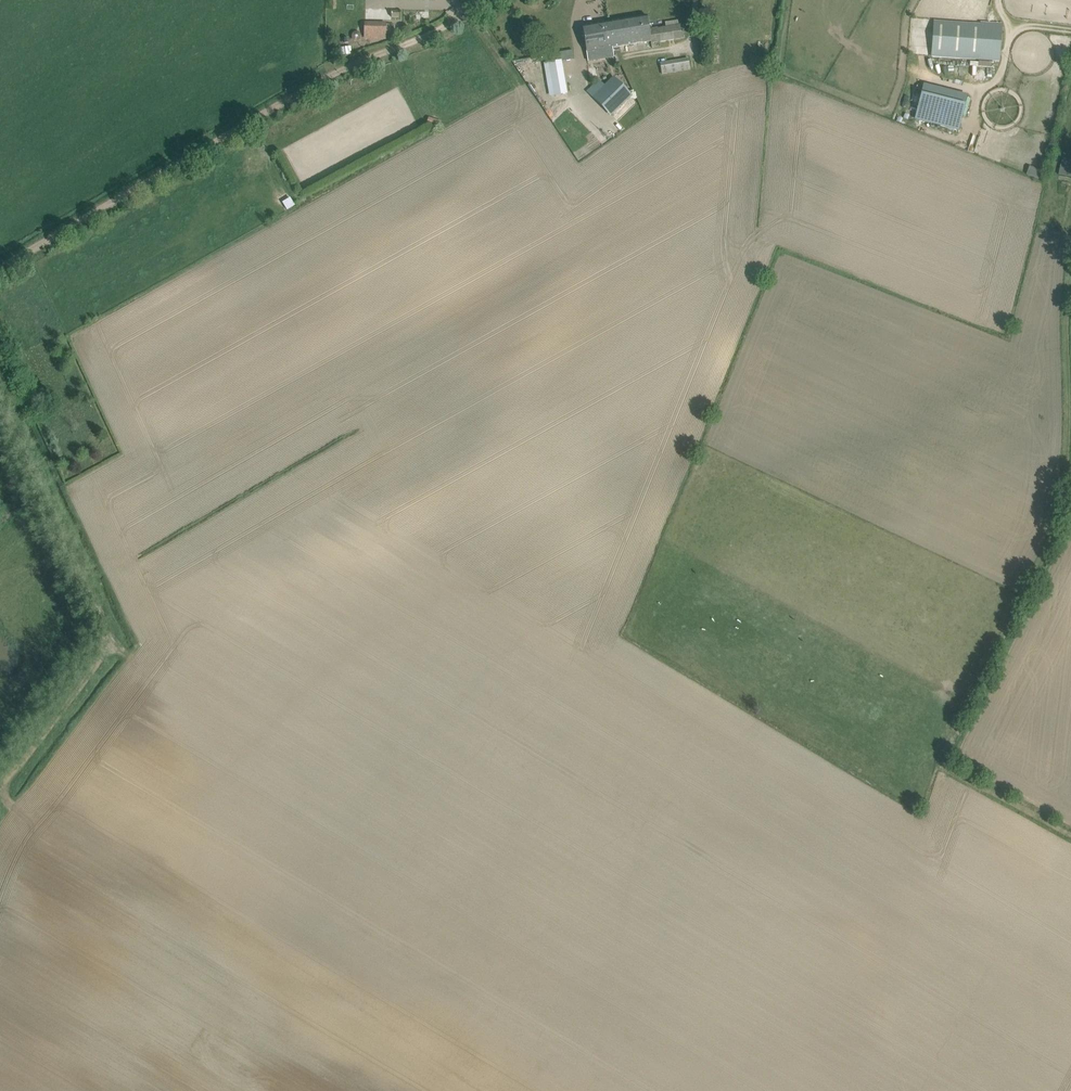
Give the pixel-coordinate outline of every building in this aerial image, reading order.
[(665,22),(666,27),(649,30),(647,16),(609,22),(614,48),(651,42),(651,43),(684,39),(683,35),(682,25),(679,25),(678,20),(665,22)] [(935,19),(932,56),(1000,61),(1003,24),(935,19)] [(367,39),(390,38),(389,21),(366,22),(367,39)] [(614,50),(614,48),(609,22),(582,26),(587,52),(604,49),(605,54),(614,52),(614,50)] [(352,53),(351,46),(339,47),(340,54),(352,53)] [(567,93),(562,61),(561,54),(552,55),(553,61),(543,63),(549,96),(554,95),(567,93)] [(689,58),(660,62),(662,75),(691,70),(689,58)] [(618,120),(638,102),(615,77),(603,88),(597,82),(589,89),(618,120)] [(958,129),(962,114),(920,103),(916,119),(958,129)] [(426,124),(439,129),(442,122),(428,117),(426,124)] [(1063,157),(1060,175),(1070,177),(1070,159),(1063,157)] [(1041,179),(1043,172),(1030,167),(1028,174),(1041,179)] [(23,371),(17,360),(11,363),(16,374),(23,371)]
